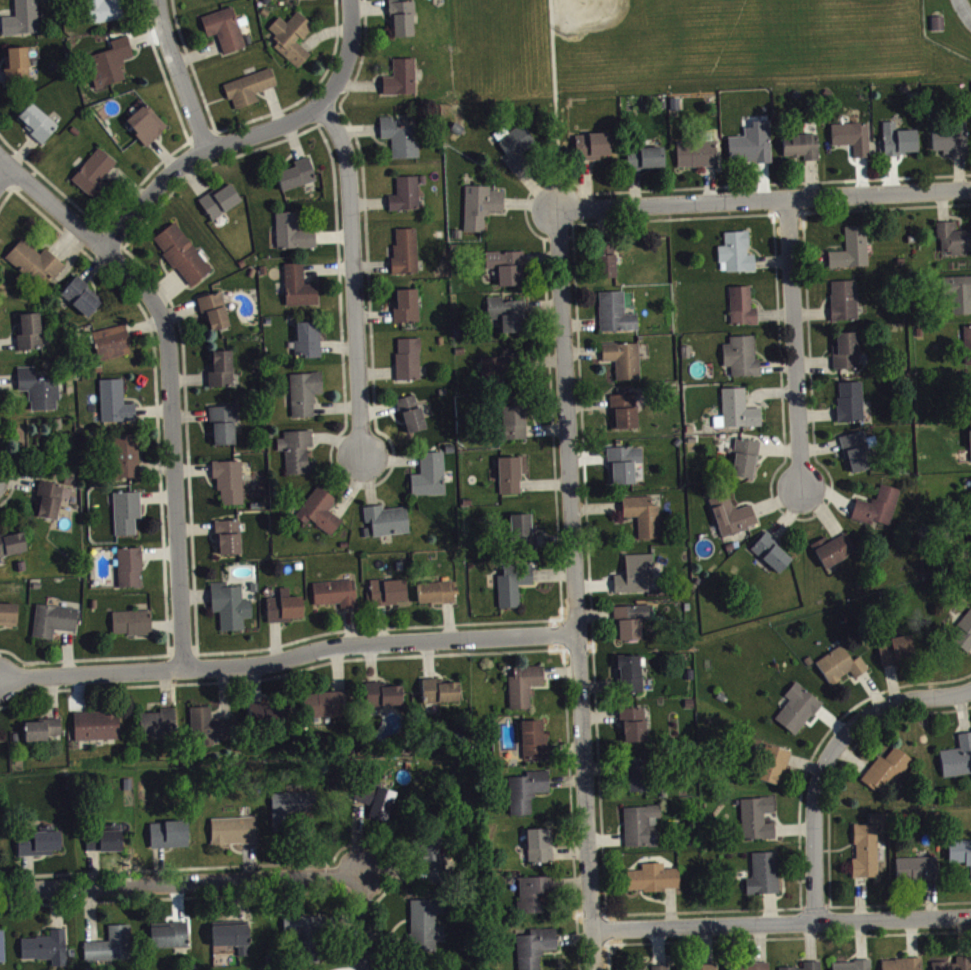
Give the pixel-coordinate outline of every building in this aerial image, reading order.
[(17,23),(3,23),(4,40),(40,39),(39,0),(16,0),(17,23)] [(90,28),(126,25),(124,3),(106,5),(105,0),(87,0),(90,28)] [(417,42),(416,6),(391,6),(391,33),(395,32),(396,43),(417,42)] [(201,23),(207,44),(219,40),(225,60),(247,53),(235,13),(201,23)] [(316,31),(299,17),(289,29),(281,22),(271,34),(283,45),(276,53),(300,74),(313,60),(300,49),(316,31)] [(94,60),(96,70),(91,72),(96,94),(127,86),(122,68),(135,64),(130,42),(112,46),(115,55),(94,60)] [(7,54),(8,90),(32,89),(30,53),(7,54)] [(395,64),(395,82),(384,82),(384,100),(417,101),(418,65),(395,64)] [(225,90),(230,107),(234,106),(237,116),(260,108),(257,99),(279,92),(273,74),(225,90)] [(46,148),(60,131),(32,108),(18,125),(46,148)] [(127,128),(149,152),(170,132),(147,109),(127,128)] [(394,165),(421,164),(420,132),(397,133),(396,123),(381,123),(382,144),(393,144),(394,165)] [(773,168),(772,126),(754,127),(755,133),(747,134),(747,142),(729,143),(730,169),(773,168)] [(969,127),(956,128),(956,135),(934,135),(934,157),(944,156),(945,161),(970,161),(969,127)] [(919,136),(898,137),(897,128),(885,128),(886,147),(881,147),(881,161),(919,160),(919,136)] [(538,150),(525,129),(510,139),(507,134),(495,141),(517,177),(531,168),(525,158),(538,150)] [(833,130),(834,152),(855,151),(856,164),(871,164),(870,129),(833,130)] [(807,167),(821,167),(820,140),(784,141),(785,163),(806,162),(807,167)] [(611,141),(562,143),(563,158),(576,158),(577,166),(603,165),(603,162),(612,161),(611,141)] [(718,147),(678,148),(679,173),(718,172),(718,147)] [(666,153),(629,154),(630,175),(667,174),(666,153)] [(97,207),(111,191),(104,185),(118,169),(101,154),(73,185),(97,207)] [(284,197),(318,187),(311,163),(295,167),(297,173),(278,178),(284,197)] [(398,183),(399,201),(390,201),(391,216),(421,215),(420,190),(427,190),(427,182),(398,183)] [(201,207),(213,227),(244,207),(231,187),(201,207)] [(487,238),(488,217),(505,218),(506,197),(492,196),(492,192),(467,192),(466,238),(487,238)] [(317,235),(300,236),(299,217),(278,218),(279,255),(318,253),(317,235)] [(177,228),(155,244),(191,293),(214,277),(177,228)] [(959,236),(958,228),(938,228),(939,245),(943,245),(943,261),(970,260),(970,236),(959,236)] [(848,258),(830,258),(830,274),(870,273),(869,232),(847,233),(848,258)] [(396,280),(420,280),(419,235),(395,235),(396,280)] [(720,268),(729,268),(729,278),(757,278),(757,261),(751,261),(751,238),(726,238),(726,252),(720,252),(720,268)] [(47,254),(42,260),(24,244),(7,263),(38,291),(49,279),(55,285),(67,271),(47,254)] [(599,284),(617,284),(617,246),(598,246),(599,284)] [(525,291),(524,257),(487,258),(487,275),(500,274),(501,292),(525,291)] [(320,311),(319,290),(306,290),(306,269),(286,270),(287,311),(320,311)] [(62,299),(89,324),(103,309),(87,295),(90,291),(79,281),(62,299)] [(942,283),(943,304),(952,303),(953,320),(970,320),(970,282),(942,283)] [(860,326),(858,286),(832,287),(834,327),(860,326)] [(752,292),(732,293),(733,331),(759,330),(759,313),(753,314),(752,292)] [(398,296),(399,307),(394,307),(395,329),(421,328),(419,295),(398,296)] [(232,332),(223,297),(201,304),(210,338),(232,332)] [(601,298),(602,338),(640,337),(640,320),(626,320),(626,297),(601,298)] [(527,306),(505,307),(504,303),(487,303),(488,325),(504,325),(504,339),(524,338),(523,321),(528,321),(527,306)] [(21,356),(44,355),(42,319),(19,320),(21,356)] [(323,362),(322,328),(299,328),(300,347),(296,348),(296,363),(323,362)] [(95,338),(100,367),(132,361),(126,331),(95,338)] [(861,375),(860,338),(838,339),(838,351),(834,351),(835,376),(861,375)] [(731,343),(732,350),(724,350),(725,373),(733,372),(733,382),(762,381),(762,365),(757,365),(756,342),(731,343)] [(399,386),(422,385),(422,344),(398,345),(399,386)] [(642,386),(641,349),(604,350),(604,367),(617,367),(618,386),(642,386)] [(213,393),(235,393),(234,356),(212,357),(213,393)] [(483,363),(484,389),(517,388),(516,362),(483,363)] [(57,384),(37,385),(37,373),(19,373),(20,397),(31,396),(32,416),(59,415),(57,384)] [(325,400),(324,379),(291,380),(293,424),(317,423),(316,401),(325,400)] [(103,428),(138,427),(137,409),(126,410),(125,385),(102,385),(103,428)] [(839,388),(841,428),(865,427),(864,388),(839,388)] [(763,414),(748,415),(747,394),(724,395),(725,433),(764,432),(763,414)] [(428,435),(418,400),(399,405),(408,440),(428,435)] [(612,401),(613,435),(639,434),(638,400),(612,401)] [(527,411),(506,412),(507,430),(499,430),(500,447),(528,446),(527,411)] [(237,412),(212,413),(212,429),(216,429),(216,451),(238,451),(237,412)] [(314,436),(285,437),(286,444),(279,445),(279,457),(287,457),(287,481),(315,480),(314,466),(310,467),(309,453),(314,453),(314,436)] [(842,442),(847,467),(851,466),(854,479),(873,475),(866,437),(842,442)] [(116,485),(141,484),(139,440),(115,441),(116,485)] [(756,485),(761,448),(739,444),(733,482),(756,485)] [(636,469),(644,469),(644,453),(609,454),(611,491),(637,490),(636,469)] [(447,501),(445,458),(422,459),(423,480),(413,481),(413,502),(447,501)] [(529,479),(528,463),(500,463),(501,500),(523,500),(522,480),(529,479)] [(245,511),(244,467),(214,467),(214,485),(221,485),(221,511),(245,511)] [(58,526),(62,504),(71,506),(74,493),(43,487),(36,522),(58,526)] [(902,495),(881,490),(876,510),(858,505),(853,525),(873,530),(874,527),(892,532),(902,495)] [(309,531),(312,527),(334,542),(345,526),(331,517),(339,505),(319,492),(297,523),(309,531)] [(143,524),(142,498),(115,499),(117,542),(138,541),(137,525),(143,524)] [(724,543),(760,532),(753,510),(736,516),(731,498),(711,505),(724,543)] [(660,512),(653,512),(653,502),(624,503),(625,526),(639,526),(640,545),(661,545),(660,512)] [(375,543),(411,539),(408,513),(384,515),(384,511),(364,513),(366,530),(374,529),(375,543)] [(512,521),(514,555),(539,554),(539,541),(534,542),(533,520),(512,521)] [(243,560),(242,526),(218,527),(220,561),(243,560)] [(25,538),(4,542),(3,538),(0,538),(0,564),(29,558),(25,538)] [(859,558),(848,538),(831,547),(828,542),(813,550),(827,575),(859,558)] [(781,580),(795,564),(767,539),(753,555),(781,580)] [(119,555),(120,593),(144,593),(143,554),(119,555)] [(616,581),(616,599),(651,598),(650,573),(655,573),(655,560),(627,561),(628,581),(616,581)] [(501,614),(521,614),(521,591),(535,590),(534,570),(507,570),(507,581),(500,581),(501,614)] [(374,611),(409,609),(408,585),(373,587),(374,611)] [(358,615),(358,587),(315,588),(315,611),(343,610),(343,615),(358,615)] [(419,588),(420,610),(456,609),(456,587),(419,588)] [(213,589),(214,618),(221,618),(222,637),(246,636),(245,624),(254,624),(253,605),(244,606),(244,592),(229,593),(229,588),(213,589)] [(270,629),(293,628),(293,624),(305,623),(304,602),(291,603),(291,593),(282,594),(282,604),(270,604),(270,629)] [(20,610),(0,609),(0,632),(19,632),(20,610)] [(78,638),(80,614),(38,610),(35,643),(55,645),(56,636),(78,638)] [(644,646),(643,626),(653,625),(652,611),(615,613),(616,631),(621,631),(621,647),(644,646)] [(153,640),(153,617),(114,618),(115,641),(153,640)] [(949,644),(968,660),(970,656),(970,617),(949,644)] [(880,647),(885,672),(918,665),(913,641),(880,647)] [(854,667),(845,652),(818,666),(831,691),(853,679),(856,684),(871,676),(863,662),(854,667)] [(644,662),(620,662),(621,698),(644,698),(644,662)] [(511,716),(532,715),(531,692),(546,692),(545,672),(517,673),(517,683),(510,683),(511,716)] [(425,709),(461,708),(460,688),(440,689),(440,685),(424,685),(425,709)] [(403,692),(383,692),(383,687),(368,688),(369,713),(404,712),(403,692)] [(797,742),(825,709),(798,687),(786,701),(792,706),(776,725),(797,742)] [(351,722),(350,698),(306,699),(306,724),(351,722)] [(286,710),(251,711),(252,732),(287,730),(286,710)] [(193,743),(201,743),(201,752),(217,751),(217,745),(236,744),(235,724),(213,725),(213,712),(191,713),(193,743)] [(626,729),(626,749),(649,748),(647,713),(621,714),(622,729),(626,729)] [(141,740),(178,739),(177,714),(164,714),(164,718),(141,719),(141,740)] [(121,717),(76,719),(77,747),(122,746),(121,717)] [(63,741),(62,726),(27,727),(28,748),(50,747),(50,741),(63,741)] [(523,727),(524,766),(550,765),(550,738),(545,739),(545,726),(523,727)] [(960,740),(961,755),(942,756),(945,783),(970,780),(970,739),(960,740)] [(793,758),(768,750),(757,784),(781,792),(793,758)] [(862,785),(884,803),(914,766),(897,752),(886,765),(882,761),(862,785)] [(649,766),(629,766),(630,798),(650,798),(649,766)] [(551,798),(551,777),(528,778),(528,782),(511,783),(512,822),(535,821),(534,799),(551,798)] [(398,798),(380,793),(380,791),(362,785),(355,806),(374,812),(371,824),(389,829),(398,798)] [(273,799),(274,838),(292,837),(292,822),(319,821),(318,798),(273,799)] [(777,829),(767,829),(767,819),(776,819),(775,804),(742,804),(743,846),(777,845),(777,829)] [(626,813),(627,853),(659,852),(659,824),(663,824),(662,812),(626,813)] [(889,820),(872,820),(872,831),(889,830),(889,820)] [(213,850),(257,850),(257,824),(213,824),(213,850)] [(152,854),(191,853),(190,828),(151,829),(152,854)] [(89,858),(125,857),(124,831),(105,831),(106,838),(88,838),(89,858)] [(854,884),(881,883),(879,831),(856,831),(857,865),(854,865),(854,884)] [(529,835),(530,869),(555,868),(554,834),(529,835)] [(20,838),(20,862),(55,861),(55,857),(63,857),(63,837),(20,838)] [(428,889),(449,888),(448,844),(427,845),(428,889)] [(951,847),(951,869),(970,869),(970,846),(951,847)] [(748,885),(748,901),(780,900),(780,858),(754,858),(754,885),(748,885)] [(940,863),(898,864),(899,888),(940,887),(940,863)] [(681,874),(666,875),(666,869),(644,870),(644,876),(628,877),(629,897),(682,896),(681,874)] [(520,883),(521,920),(547,919),(546,906),(555,906),(554,883),(520,883)] [(437,920),(448,919),(447,906),(413,906),(413,957),(438,957),(438,948),(446,947),(446,933),(437,933),(437,920)] [(305,969),(322,969),(321,923),(285,923),(285,940),(296,940),(296,957),(305,957),(305,969)] [(155,954),(190,953),(189,930),(154,931),(155,954)] [(86,967),(133,966),(132,931),(110,931),(110,947),(86,948),(86,967)] [(215,953),(251,951),(250,931),(214,932),(215,953)] [(558,934),(531,935),(532,941),(519,942),(520,969),(543,969),(542,957),(559,956),(558,934)] [(52,936),(52,943),(23,944),(24,966),(53,965),(53,969),(68,969),(68,935),(52,936)]
